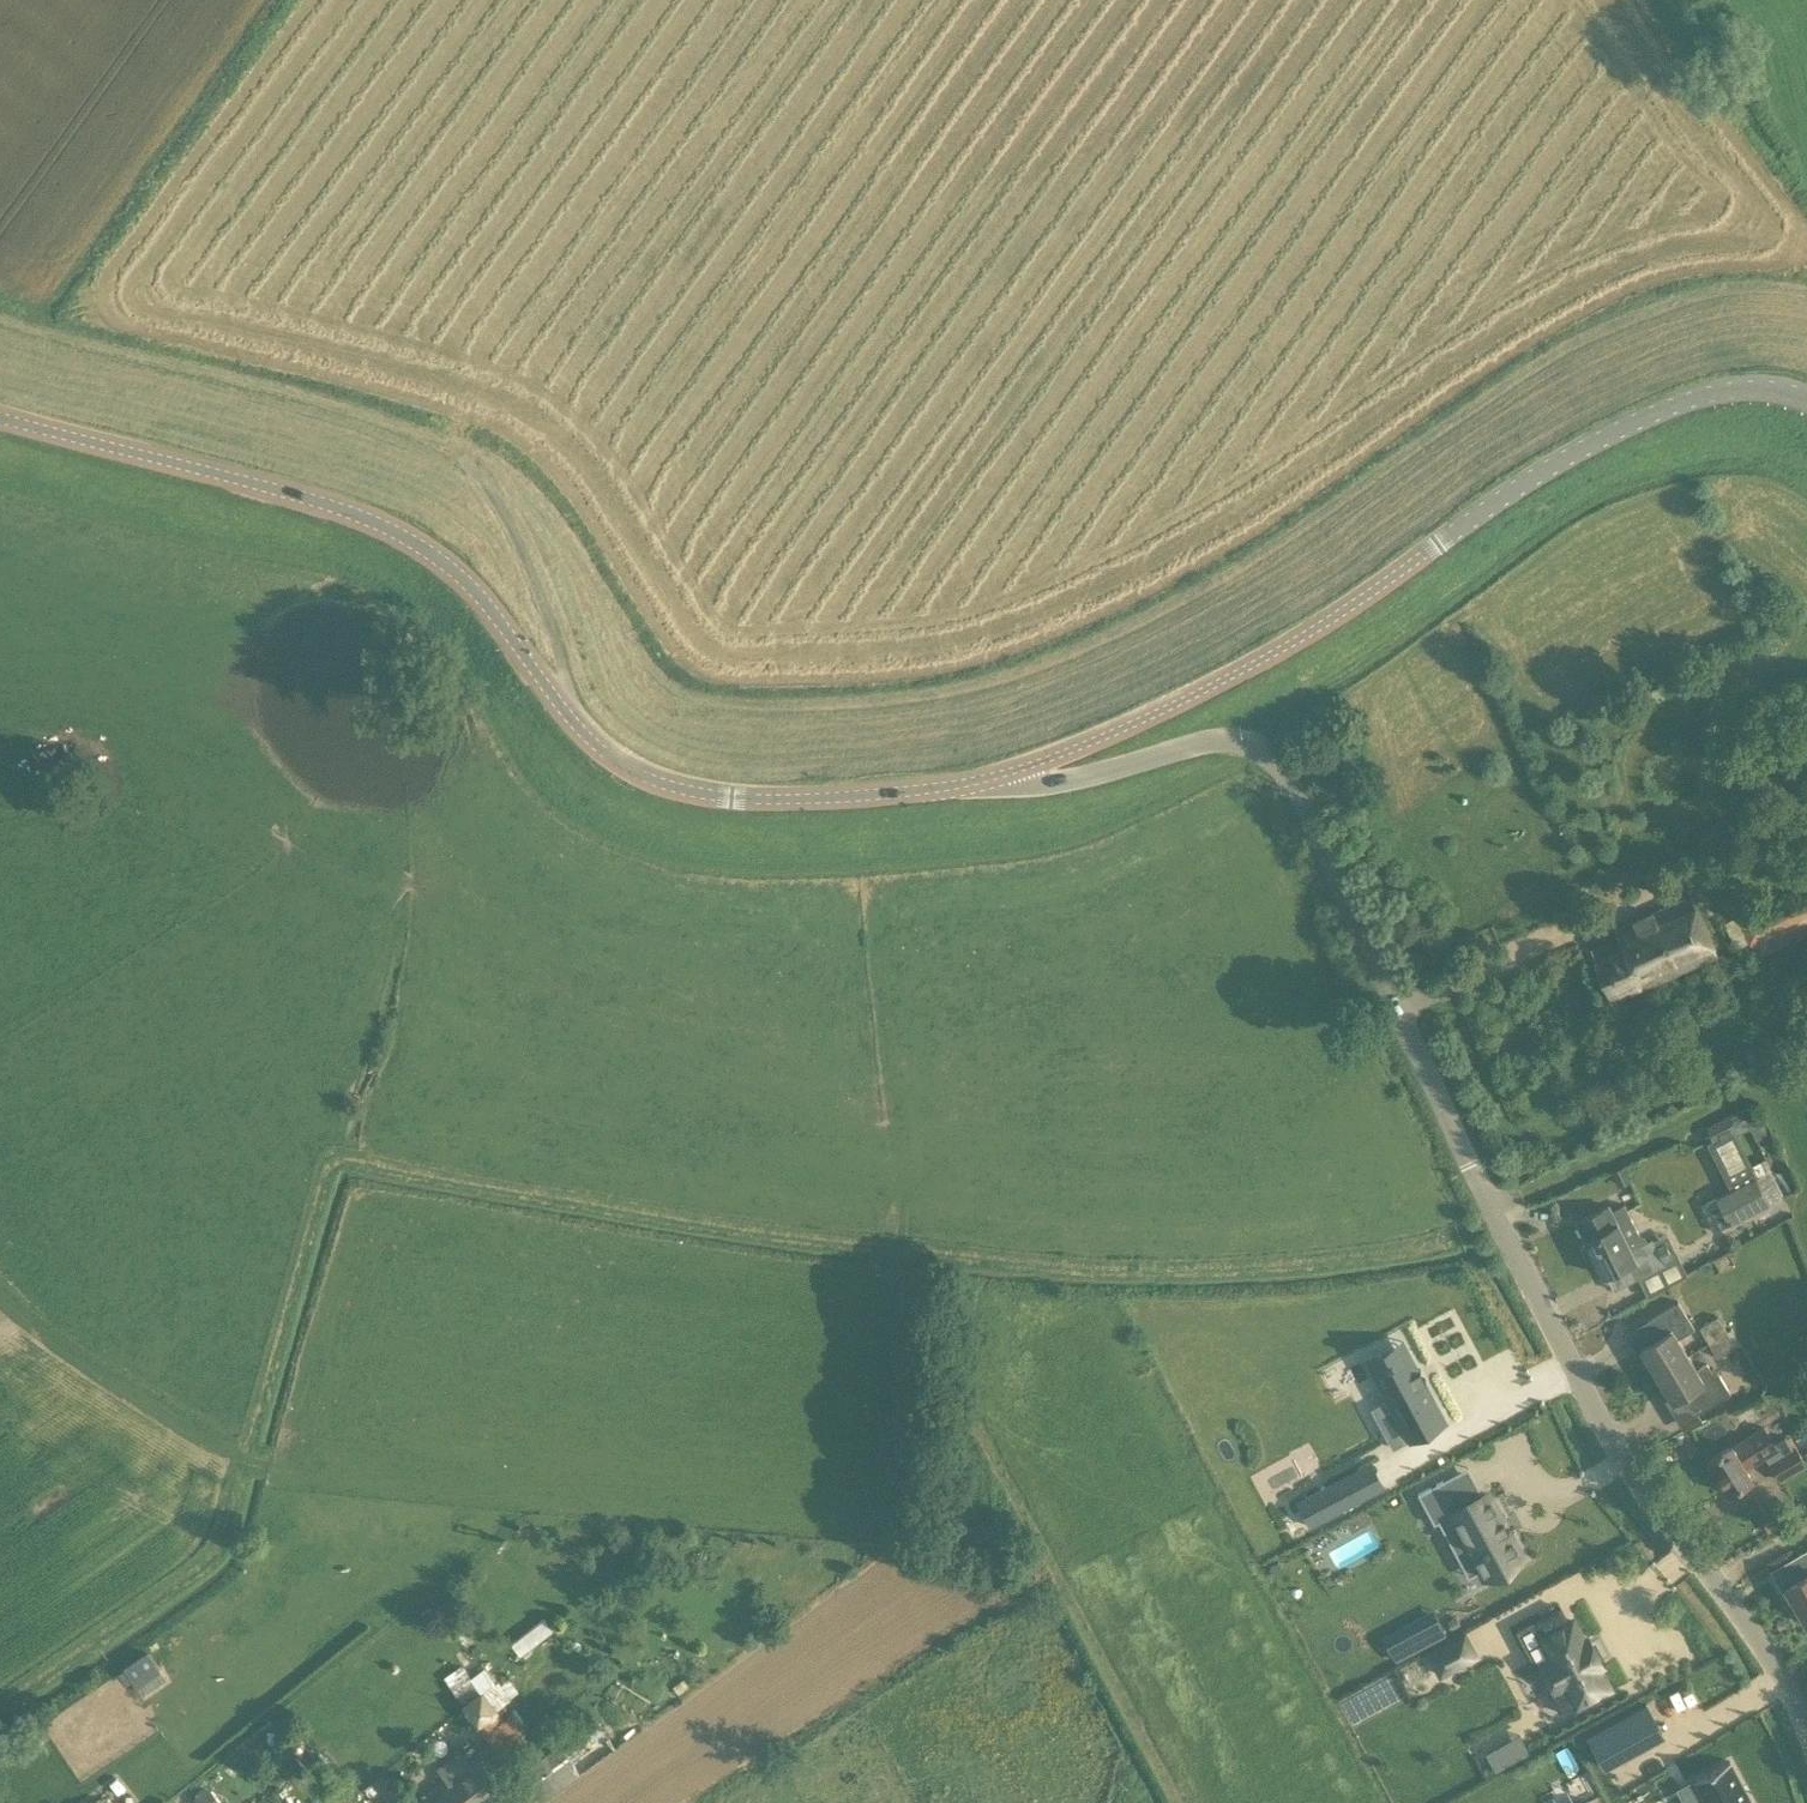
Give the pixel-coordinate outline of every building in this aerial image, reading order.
[(1749,944),(1806,919),(1806,884),(1735,916),(1749,944)] [(1631,992),(1717,954),(1691,896),(1632,921),(1635,927),(1617,935),(1623,949),(1594,962),(1608,995),(1628,987),(1631,992)] [(1714,1231),(1729,1224),(1769,1203),(1754,1176),(1733,1133),(1747,1125),(1739,1108),(1708,1124),(1714,1135),(1703,1141),(1728,1189),(1700,1204),(1714,1231)] [(1664,1264),(1651,1238),(1646,1240),(1643,1234),(1640,1236),(1624,1203),(1610,1210),(1607,1205),(1576,1221),(1586,1242),(1584,1245),(1590,1257),(1593,1256),(1602,1274),(1625,1263),(1633,1279),(1664,1264)] [(1639,1348),(1655,1374),(1687,1355),(1677,1338),(1694,1328),(1677,1301),(1646,1320),(1657,1337),(1639,1348)] [(1698,1326),(1708,1342),(1727,1331),(1717,1315),(1698,1326)] [(1736,1345),(1727,1331),(1708,1342),(1717,1357),(1736,1345)] [(1402,1336),(1368,1355),(1410,1434),(1444,1416),(1402,1336)] [(1706,1363),(1696,1369),(1687,1355),(1655,1374),(1664,1389),(1671,1400),(1685,1392),(1697,1411),(1730,1391),(1717,1370),(1712,1373),(1706,1363)] [(1764,1456),(1768,1463),(1791,1447),(1785,1437),(1774,1444),(1763,1427),(1748,1436),(1731,1446),(1730,1445),(1708,1458),(1728,1493),(1751,1479),(1744,1468),(1762,1458),(1764,1456)] [(1779,1481),(1806,1464),(1796,1444),(1791,1447),(1768,1463),(1779,1481)] [(1347,1473),(1297,1499),(1310,1525),(1361,1499),(1347,1473)] [(1442,1479),(1418,1493),(1434,1523),(1438,1521),(1451,1514),(1453,1518),(1453,1517),(1473,1555),(1481,1570),(1485,1577),(1507,1565),(1517,1560),(1516,1560),(1521,1557),(1514,1544),(1515,1543),(1508,1530),(1509,1530),(1504,1520),(1502,1521),(1488,1493),(1484,1495),(1458,1508),(1442,1479)] [(1790,1558),(1800,1576),(1784,1586),(1805,1623),(1806,1622),(1806,1548),(1790,1558)] [(1588,1636),(1583,1639),(1572,1618),(1568,1620),(1560,1605),(1533,1619),(1552,1656),(1541,1661),(1555,1689),(1549,1692),(1560,1712),(1577,1702),(1577,1703),(1591,1696),(1594,1700),(1607,1693),(1605,1689),(1609,1686),(1598,1666),(1602,1664),(1588,1636)] [(515,1652),(545,1627),(537,1617),(507,1642),(515,1652)] [(1445,1632),(1437,1617),(1407,1632),(1415,1647),(1445,1632)] [(1478,1656),(1465,1632),(1426,1653),(1438,1677),(1478,1656)] [(145,1694),(168,1678),(150,1651),(126,1666),(145,1694)] [(1662,1733),(1647,1704),(1588,1736),(1603,1765),(1662,1733)] [(501,1758),(522,1743),(531,1737),(512,1712),(504,1718),(496,1708),(476,1724),(501,1758)] [(1520,1732),(1486,1749),(1495,1768),(1529,1750),(1520,1732)] [(581,1773),(565,1751),(560,1744),(520,1773),(525,1780),(541,1802),(581,1773)] [(470,1763),(461,1751),(435,1770),(444,1782),(432,1791),(442,1802),(493,1802),(506,1794),(492,1775),(479,1756),(470,1763)] [(1695,1779),(1696,1780),(1708,1802),(1752,1802),(1730,1762),(1731,1762),(1730,1760),(1695,1779)] [(196,1798),(202,1802),(219,1802),(222,1800),(206,1787),(196,1798)]
